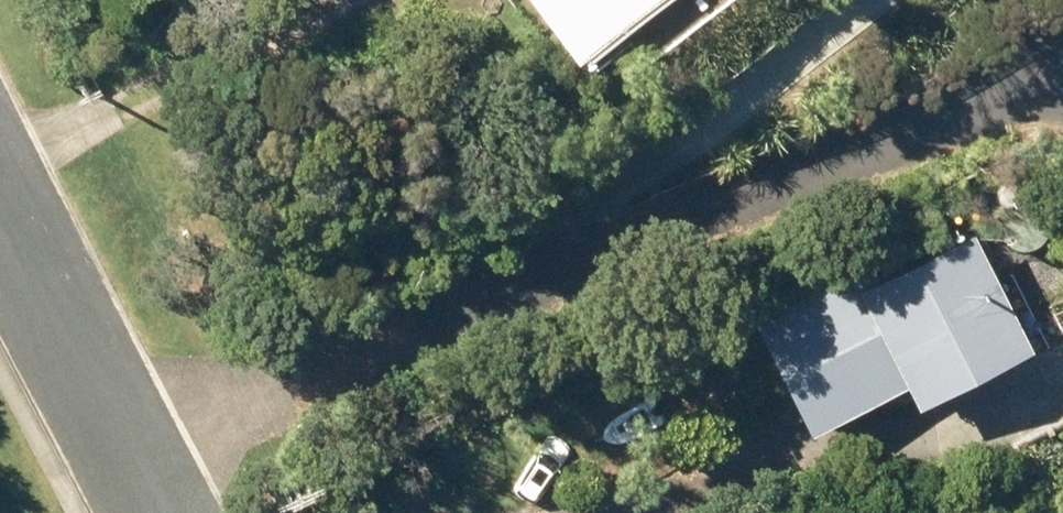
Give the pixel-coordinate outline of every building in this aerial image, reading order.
[(574,58),(655,0),(532,0),(574,58)] [(865,259),(751,316),(805,424),(901,376),(910,394),(1024,337),(969,227),(873,275),(865,259)] [(1062,340),(1062,289),(1043,299),(1062,340)]
